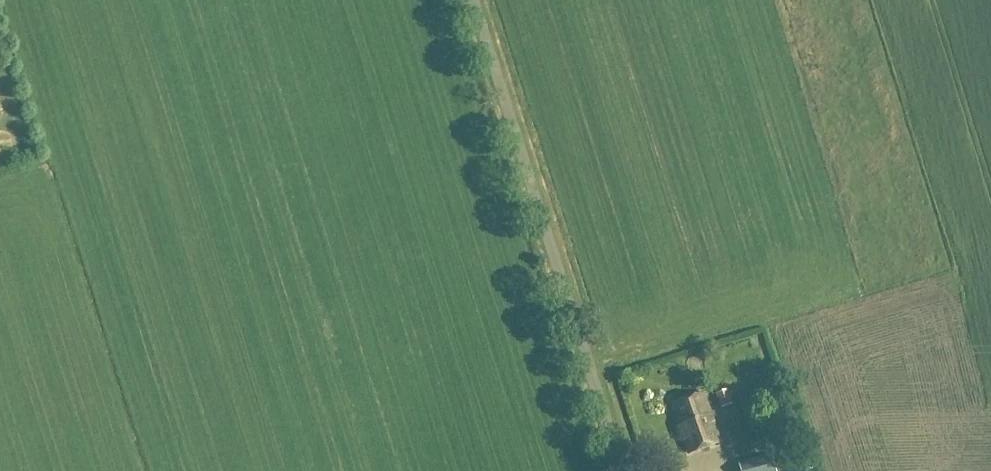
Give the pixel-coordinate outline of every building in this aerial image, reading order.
[(727,390),(715,394),(720,408),(732,405),(727,390)] [(702,393),(670,405),(689,456),(720,445),(702,393)] [(736,464),(738,470),(775,470),(771,454),(736,464)]
